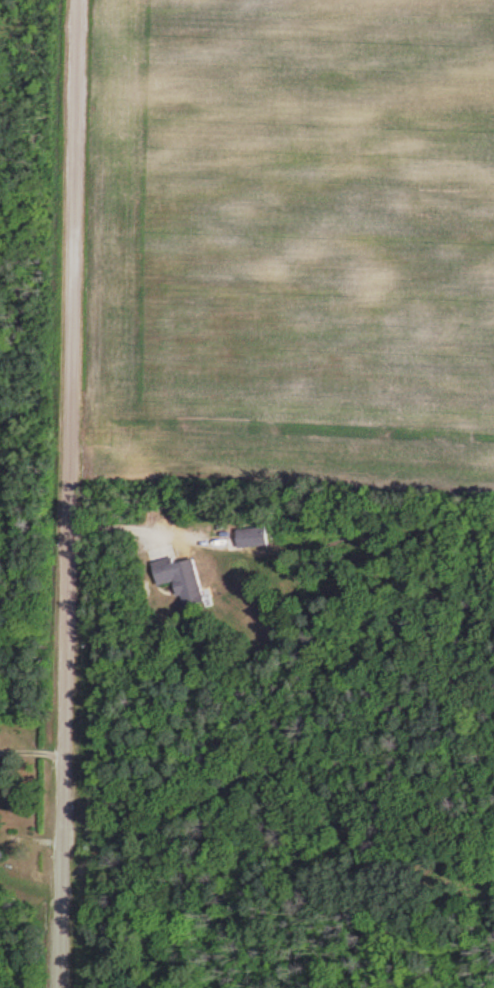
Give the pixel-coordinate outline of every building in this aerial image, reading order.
[(232,546),(264,544),(263,526),(232,527),(232,546)] [(169,580),(174,606),(199,601),(190,554),(148,563),(152,584),(169,580)]
